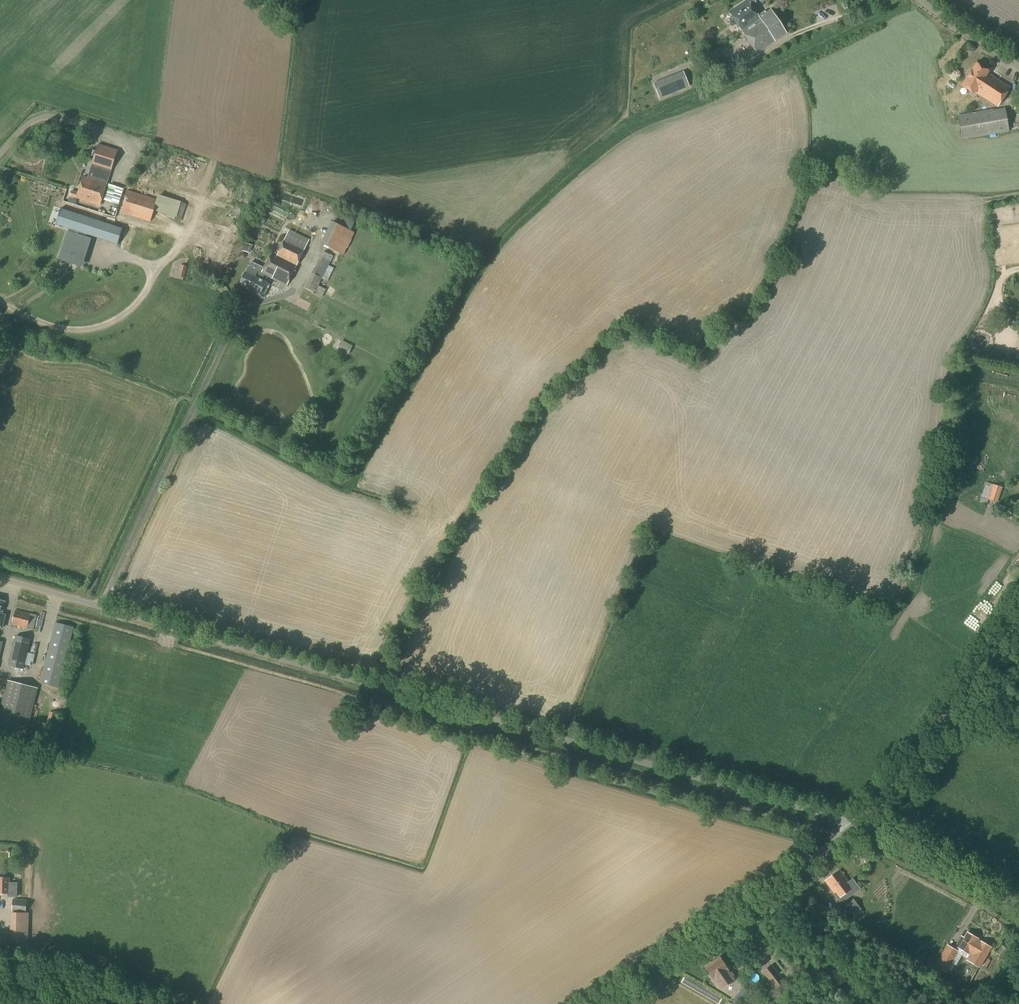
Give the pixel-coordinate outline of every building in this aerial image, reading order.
[(751,5),(756,2),(754,0),(748,0),(729,13),(742,31),(757,21),(756,20),(759,18),(758,16),(751,5)] [(757,21),(742,31),(757,54),(786,33),(771,10),(766,13),(764,12),(758,16),(759,18),(756,20),(757,21)] [(997,107),(1009,88),(987,74),(988,72),(976,63),(961,86),(974,94),(975,92),(997,107)] [(653,84),(659,99),(690,86),(683,71),(653,84)] [(962,139),(969,138),(1009,132),(1005,109),(958,118),(962,139)] [(57,143),(62,145),(66,143),(67,138),(65,134),(61,133),(57,135),(55,139),(57,143)] [(93,164),(88,179),(92,180),(97,165),(111,170),(118,151),(98,145),(92,164),(93,164)] [(107,185),(92,180),(88,179),(83,177),(78,193),(76,198),(100,206),(107,185)] [(150,222),(157,200),(127,191),(120,212),(150,222)] [(167,215),(166,218),(181,222),(186,204),(172,200),(167,215)] [(66,210),(61,208),(59,212),(56,223),(70,227),(69,231),(68,231),(61,252),(82,259),(89,237),(88,237),(89,234),(119,243),(124,228),(66,210)] [(81,208),(79,214),(100,218),(101,212),(81,208)] [(350,231),(355,221),(342,215),(337,224),(332,221),(321,244),(344,255),(355,233),(350,231)] [(265,218),(260,216),(257,222),(262,224),(265,218)] [(294,230),(300,233),(301,231),(308,234),(310,231),(296,225),(294,230)] [(287,286),(309,240),(289,230),(277,256),(271,253),(264,268),(252,262),(246,273),(245,273),(240,284),(252,290),(251,292),(264,298),(268,290),(263,288),(266,282),(265,282),(268,277),(287,286)] [(244,243),(242,251),(250,254),(253,245),(244,243)] [(327,282),(334,268),(329,266),(333,257),(323,251),(312,273),(305,288),(304,287),(298,299),(310,306),(310,305),(316,308),(325,289),(319,286),(322,279),(327,282)] [(184,277),(189,278),(193,266),(188,265),(184,277)] [(998,503),(1003,488),(986,482),(981,498),(998,503)] [(33,630),(36,615),(15,610),(11,625),(33,630)] [(58,688),(73,627),(55,623),(40,683),(58,688)] [(23,669),(30,639),(16,636),(9,665),(23,669)] [(37,689),(8,682),(0,712),(0,736),(24,742),(37,689)] [(738,762),(734,772),(740,775),(745,765),(738,762)] [(838,899),(852,888),(839,870),(825,881),(838,899)] [(8,894),(8,897),(17,897),(17,883),(9,883),(9,878),(0,877),(0,894),(8,894)] [(26,913),(27,900),(13,899),(11,911),(26,913)] [(855,919),(864,912),(853,899),(843,906),(850,915),(851,914),(855,919)] [(28,944),(29,913),(10,913),(10,943),(28,944)] [(978,939),(967,933),(964,938),(961,937),(956,946),(971,955),(968,960),(979,967),(991,948),(980,942),(979,943),(976,941),(978,939)] [(947,973),(959,951),(947,945),(934,966),(947,973)] [(721,990),(735,980),(727,969),(720,958),(706,968),(713,978),(721,990)] [(779,991),(785,986),(783,984),(785,982),(771,964),(762,972),(775,990),(777,989),(779,991)] [(743,987),(738,994),(746,1000),(751,994),(743,987)] [(33,999),(34,991),(21,990),(20,998),(33,999)]
